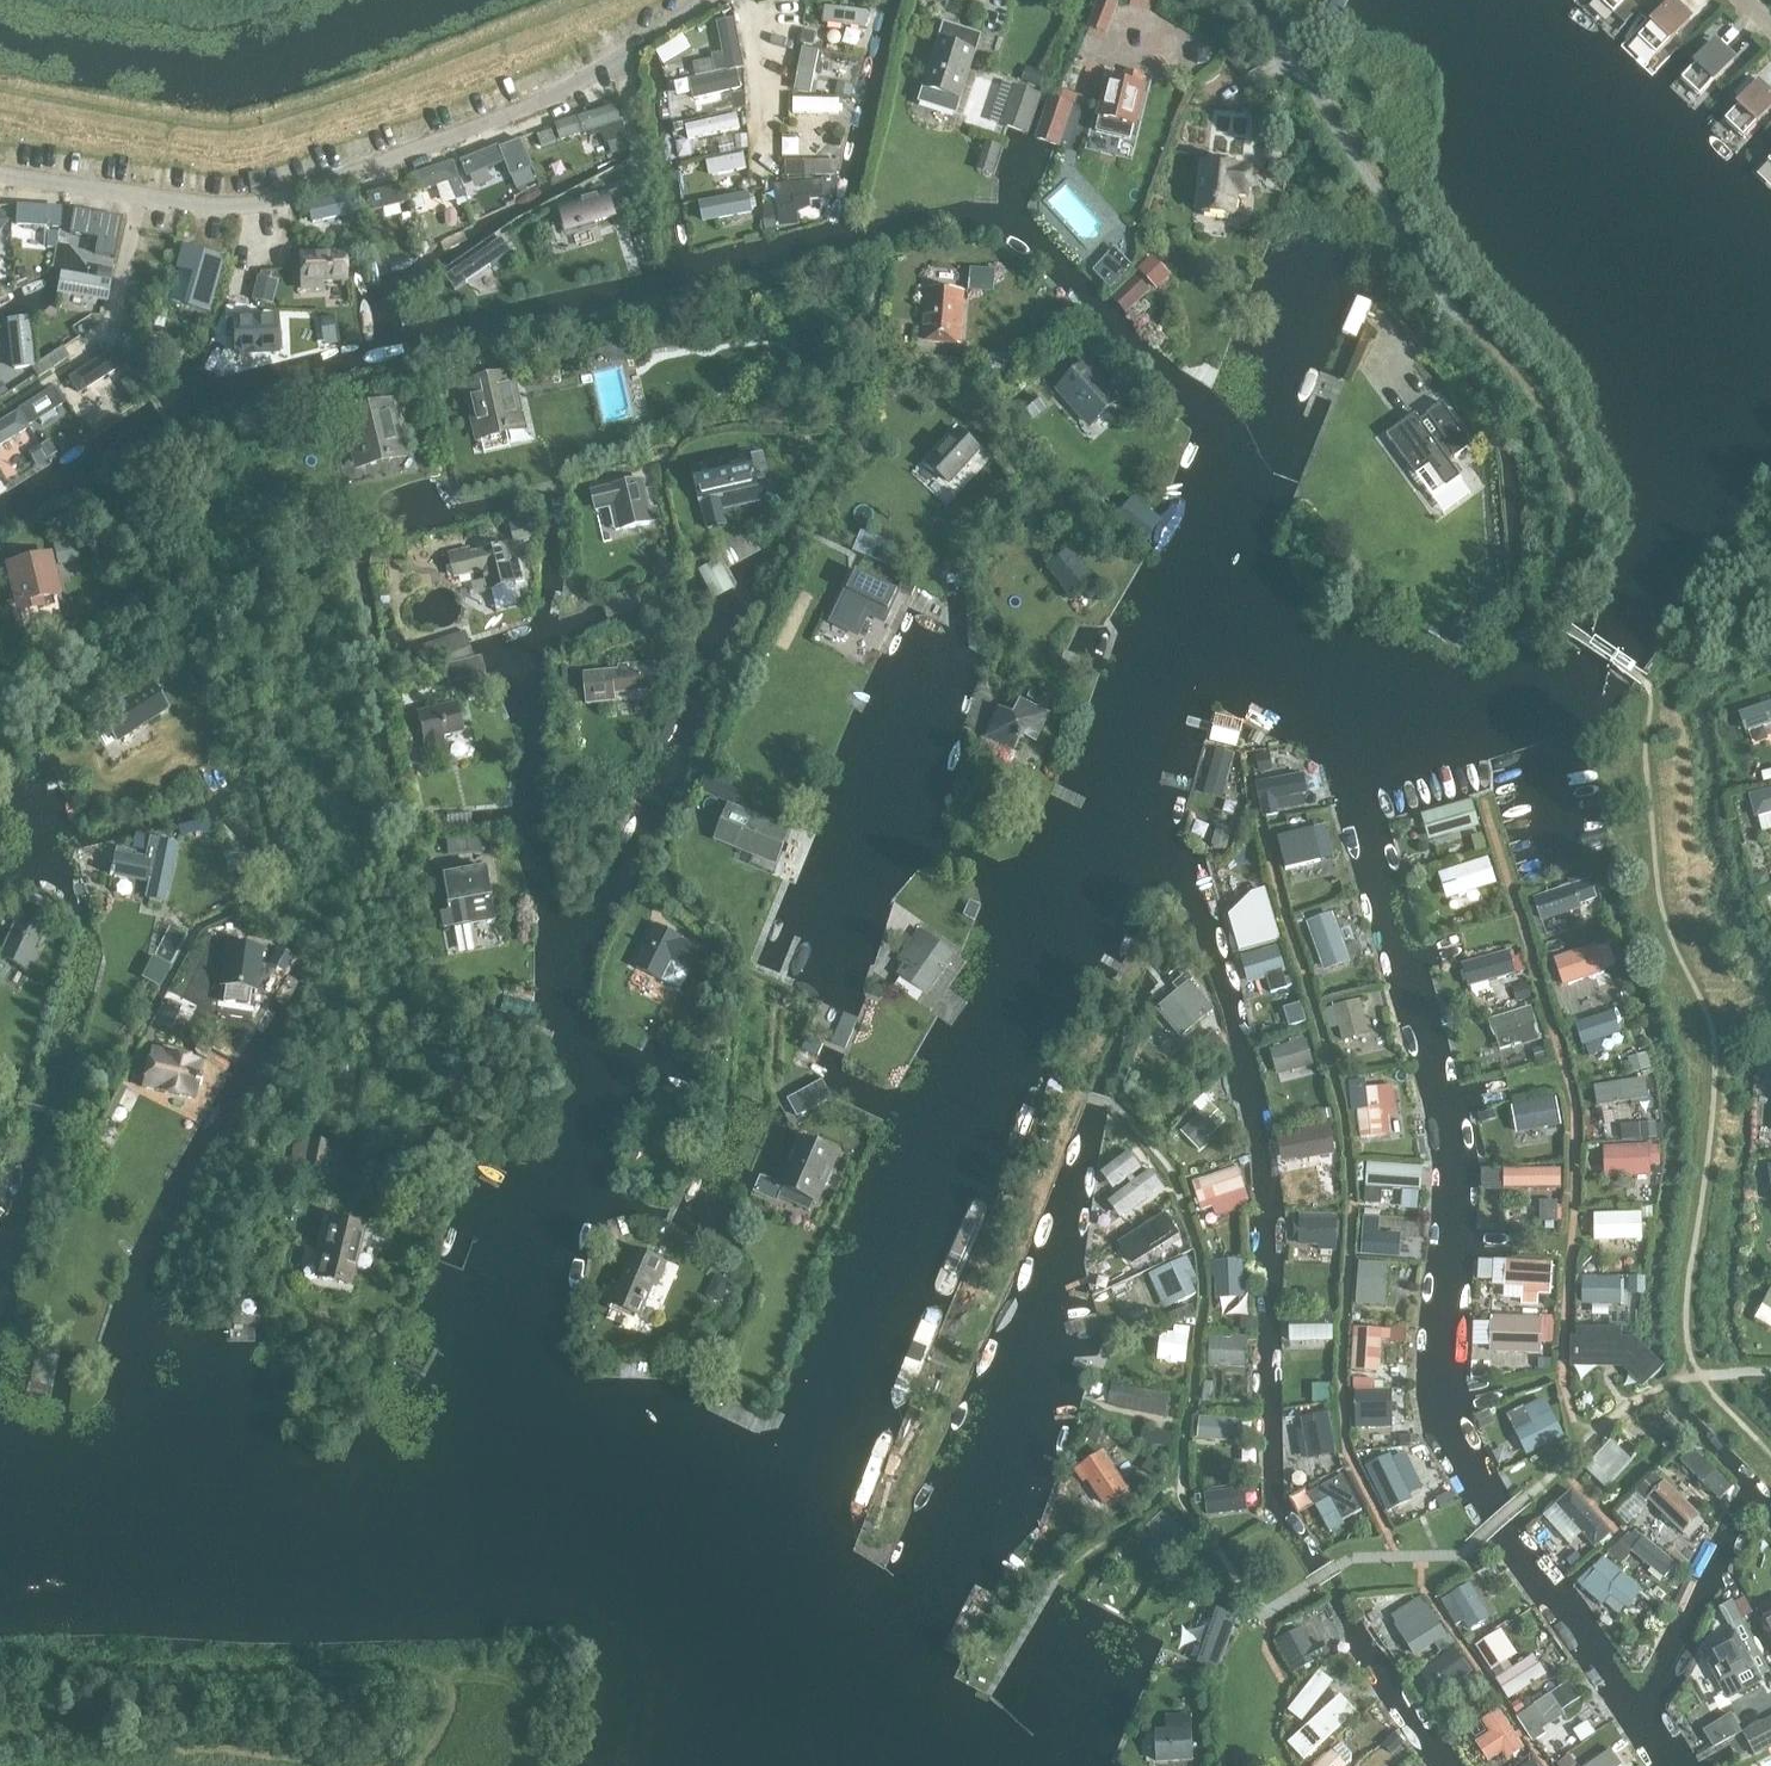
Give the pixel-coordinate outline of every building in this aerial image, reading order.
[(1117,5),(1103,0),(1100,0),(1090,27),(1105,33),(1117,5)] [(1614,15),(1625,25),(1639,10),(1630,0),(1599,0),(1614,15)] [(1657,56),(1691,21),(1672,3),(1639,38),(1657,56)] [(826,11),(824,28),(870,34),(872,16),(826,11)] [(955,113),(979,37),(945,26),(921,102),(955,113)] [(692,37),(660,53),(674,81),(706,66),(692,37)] [(1700,97),(1734,62),(1715,44),(1682,79),(1700,97)] [(815,98),(820,54),(804,52),(799,96),(815,98)] [(1041,89),(1046,74),(1027,66),(1021,82),(1041,89)] [(694,84),(699,104),(743,93),(738,73),(694,84)] [(1131,140),(1143,87),(1138,86),(1141,76),(1128,73),(1126,83),(1109,79),(1096,132),(1131,140)] [(1000,125),(1029,135),(1043,95),(1014,85),(1000,125)] [(1770,109),(1770,97),(1759,85),(1725,120),(1744,138),(1770,109)] [(1072,107),(1050,100),(1037,138),(1059,145),(1072,107)] [(795,103),(797,119),(842,120),(842,104),(795,103)] [(579,118),(585,135),(591,138),(603,134),(607,145),(625,139),(622,123),(617,106),(579,118)] [(692,144),(743,133),(739,117),(689,128),(692,144)] [(575,119),(557,124),(562,141),(581,136),(575,119)] [(986,145),(977,170),(993,175),(1001,150),(986,145)] [(467,178),(506,163),(500,146),(460,161),(467,178)] [(846,172),(851,152),(831,147),(827,168),(846,172)] [(749,174),(745,158),(706,166),(710,182),(749,174)] [(806,178),(806,161),(786,161),(786,177),(806,178)] [(418,178),(424,197),(463,184),(457,165),(418,178)] [(1248,194),(1251,172),(1238,170),(1238,169),(1208,165),(1203,212),(1232,215),(1235,192),(1248,194)] [(822,181),(776,185),(777,205),(792,204),(791,198),(834,195),(839,178),(837,178),(822,179),(822,181)] [(252,187),(259,186),(258,179),(251,180),(252,187)] [(468,203),(462,186),(452,190),(459,207),(468,203)] [(620,192),(623,203),(635,199),(631,188),(620,192)] [(616,219),(603,194),(557,207),(564,237),(616,219)] [(312,210),(318,231),(365,216),(358,195),(312,210)] [(699,207),(704,228),(756,217),(751,195),(699,207)] [(424,206),(421,198),(411,202),(413,210),(424,206)] [(392,205),(373,212),(378,227),(398,220),(392,205)] [(60,212),(20,210),(19,230),(59,232),(60,212)] [(74,211),(70,234),(98,239),(95,255),(113,258),(113,259),(115,259),(122,219),(74,210),(73,211),(74,211)] [(512,256),(499,239),(444,280),(457,297),(512,256)] [(208,311),(222,259),(184,248),(178,268),(195,273),(186,305),(208,311)] [(1093,271),(1111,290),(1134,268),(1117,249),(1093,271)] [(323,290),(322,282),(348,281),(347,250),(300,253),(302,291),(323,290)] [(1111,298),(1127,315),(1151,292),(1135,275),(1111,298)] [(965,283),(928,277),(918,344),(955,349),(965,283)] [(256,279),(251,301),(267,305),(272,282),(256,279)] [(112,306),(114,284),(60,280),(58,301),(112,306)] [(276,351),(276,350),(281,349),(281,334),(276,334),(275,318),(236,319),(236,320),(227,321),(227,335),(237,335),(237,353),(276,351)] [(11,323),(13,374),(33,373),(30,322),(11,323)] [(127,367),(117,350),(69,382),(79,398),(127,367)] [(1079,396),(1100,419),(1120,400),(1090,366),(1062,391),(1072,402),(1079,396)] [(524,427),(517,390),(514,377),(470,387),(482,437),(524,427)] [(32,430),(66,409),(55,391),(20,412),(32,430)] [(1446,442),(1462,430),(1443,403),(1427,415),(1428,416),(1420,421),(1416,415),(1387,436),(1416,476),(1430,466),(1446,489),(1461,478),(1438,446),(1446,441),(1446,442)] [(403,456),(395,419),(391,405),(348,415),(360,466),(403,456)] [(27,430),(17,414),(0,424),(0,446),(27,430)] [(960,431),(928,465),(949,485),(981,451),(960,431)] [(719,498),(757,489),(755,478),(751,459),(696,472),(704,506),(720,503),(719,498)] [(623,531),(659,522),(656,510),(651,512),(644,481),(594,492),(598,509),(617,505),(623,531)] [(532,542),(527,524),(513,528),(518,546),(532,542)] [(491,591),(518,585),(509,545),(472,554),(471,550),(452,555),(457,579),(486,572),(491,591)] [(1072,598),(1095,580),(1071,551),(1048,569),(1072,598)] [(20,603),(58,594),(49,556),(11,565),(20,603)] [(899,592),(857,572),(834,620),(857,631),(867,610),(886,619),(899,592)] [(900,590),(912,597),(917,588),(904,581),(900,590)] [(618,694),(663,690),(661,668),(588,675),(590,704),(618,702),(618,694)] [(119,741),(167,710),(152,685),(103,717),(119,741)] [(1038,743),(1051,714),(1022,701),(1015,715),(1001,709),(988,738),(1017,751),(1022,739),(1026,738),(1038,743)] [(443,737),(464,732),(458,704),(418,713),(426,749),(422,750),(425,765),(448,760),(443,737)] [(1740,717),(1746,735),(1770,726),(1770,706),(1740,717)] [(1215,727),(1211,740),(1238,747),(1241,734),(1215,727)] [(1265,738),(1253,732),(1249,740),(1260,747),(1265,738)] [(1227,783),(1235,754),(1216,749),(1208,779),(1227,783)] [(1260,773),(1273,770),(1270,754),(1256,756),(1260,773)] [(1279,815),(1276,800),(1308,794),(1304,774),(1256,783),(1263,818),(1279,815)] [(705,787),(737,800),(741,789),(709,777),(705,787)] [(1748,801),(1752,817),(1770,812),(1770,795),(1748,801)] [(1472,801),(1422,815),(1429,841),(1480,827),(1472,801)] [(777,865),(792,831),(733,807),(719,841),(768,861),(777,865)] [(1217,825),(1211,845),(1227,850),(1233,829),(1217,825)] [(1286,870),(1322,861),(1313,829),(1278,838),(1286,870)] [(1476,853),(1487,849),(1482,834),(1472,837),(1476,853)] [(166,898),(175,854),(159,851),(157,864),(117,856),(113,875),(152,883),(150,895),(166,898)] [(1488,858),(1439,874),(1447,900),(1497,884),(1488,858)] [(468,900),(489,896),(484,867),(443,875),(450,912),(446,913),(449,928),(472,924),(468,900)] [(1597,899),(1590,879),(1535,898),(1541,917),(1581,904),(1597,899)] [(1229,916),(1240,952),(1280,940),(1266,890),(1253,894),(1229,916)] [(36,950),(51,916),(26,904),(2,957),(32,971),(41,952),(36,950)] [(1347,964),(1329,915),(1307,923),(1325,972),(1347,964)] [(1298,918),(1300,924),(1308,921),(1306,916),(1298,918)] [(694,972),(703,951),(683,941),(684,940),(658,927),(638,968),(664,981),(673,962),(694,972)] [(955,955),(945,948),(922,932),(906,954),(901,962),(909,968),(902,978),(927,995),(949,964),(955,955)] [(1604,969),(1616,965),(1609,944),(1597,948),(1555,962),(1562,983),(1604,969)] [(268,963),(281,970),(289,954),(276,947),(268,963)] [(1266,974),(1272,993),(1288,988),(1283,970),(1276,947),(1241,958),(1248,979),(1266,974)] [(258,988),(263,953),(228,948),(223,983),(258,988)] [(1522,956),(1512,958),(1510,952),(1462,965),(1468,987),(1527,971),(1522,956)] [(151,975),(162,980),(168,969),(157,963),(151,975)] [(1156,1010),(1181,1038),(1214,1010),(1191,982),(1194,979),(1188,972),(1173,985),(1178,991),(1156,1010)] [(1517,1003),(1531,999),(1526,983),(1513,987),(1517,1003)] [(1616,996),(1620,1006),(1630,1003),(1626,993),(1616,996)] [(1325,1010),(1330,1030),(1339,1028),(1343,1042),(1369,1035),(1361,1002),(1334,1008),(1325,1010)] [(1292,1027),(1306,1022),(1300,1004),(1286,1009),(1292,1027)] [(1631,1016),(1627,1004),(1614,1008),(1618,1021),(1631,1016)] [(1542,1040),(1531,1008),(1490,1021),(1494,1037),(1517,1030),(1522,1046),(1542,1040)] [(1620,1034),(1612,1012),(1576,1024),(1583,1046),(1620,1034)] [(1212,1062),(1228,1049),(1214,1032),(1198,1045),(1212,1062)] [(1276,1064),(1283,1063),(1288,1061),(1299,1070),(1314,1066),(1307,1040),(1305,1037),(1292,1040),(1293,1044),(1272,1051),(1276,1064)] [(1548,1059),(1544,1047),(1533,1050),(1537,1062),(1548,1059)] [(194,1100),(202,1064),(189,1061),(188,1058),(180,1057),(177,1058),(165,1055),(165,1057),(154,1054),(146,1087),(157,1089),(156,1091),(194,1100)] [(1647,1054),(1628,1059),(1632,1073),(1651,1068),(1647,1054)] [(1645,1079),(1595,1087),(1598,1107),(1631,1102),(1632,1106),(1649,1103),(1648,1099),(1648,1094),(1653,1093),(1651,1081),(1646,1082),(1645,1079)] [(1361,1138),(1383,1135),(1380,1112),(1388,1111),(1385,1087),(1367,1089),(1366,1082),(1350,1083),(1353,1112),(1358,1111),(1361,1138)] [(1193,1105),(1201,1112),(1212,1103),(1204,1095),(1193,1105)] [(1556,1099),(1512,1107),(1517,1134),(1560,1126),(1556,1099)] [(1482,1124),(1497,1119),(1495,1110),(1479,1114),(1482,1124)] [(1218,1128),(1202,1111),(1181,1132),(1200,1152),(1211,1141),(1208,1138),(1218,1128)] [(1325,1113),(1328,1123),(1336,1121),(1334,1111),(1325,1113)] [(1640,1124),(1642,1140),(1657,1138),(1656,1123),(1640,1124)] [(1280,1140),(1283,1154),(1300,1151),(1302,1161),(1336,1154),(1330,1130),(1295,1137),(1280,1140)] [(840,1156),(800,1138),(778,1187),(762,1180),(755,1196),(777,1205),(783,1192),(817,1208),(840,1156)] [(1646,1143),(1646,1146),(1604,1148),(1605,1166),(1632,1166),(1633,1177),(1651,1176),(1651,1166),(1661,1166),(1659,1146),(1652,1146),(1652,1143),(1646,1143)] [(1118,1186),(1127,1179),(1132,1176),(1141,1169),(1128,1152),(1105,1169),(1118,1186)] [(1250,1156),(1241,1159),(1243,1165),(1252,1162),(1250,1156)] [(1368,1164),(1365,1203),(1382,1204),(1383,1189),(1421,1192),(1422,1167),(1368,1164)] [(1202,1212),(1213,1208),(1216,1218),(1251,1206),(1238,1168),(1193,1183),(1202,1212)] [(1131,1184),(1112,1198),(1125,1215),(1163,1187),(1149,1170),(1136,1181),(1132,1176),(1127,1179),(1131,1184)] [(1559,1172),(1511,1172),(1510,1194),(1558,1194),(1559,1172)] [(1558,1223),(1558,1202),(1540,1202),(1541,1223),(1558,1223)] [(1642,1208),(1642,1213),(1642,1219),(1653,1218),(1652,1208),(1642,1208)] [(1643,1240),(1642,1219),(1642,1213),(1594,1215),(1595,1241),(1643,1240)] [(1180,1236),(1166,1214),(1118,1244),(1132,1267),(1180,1236)] [(1337,1251),(1338,1215),(1300,1214),(1299,1246),(1319,1246),(1319,1251),(1337,1251)] [(1364,1217),(1362,1255),(1401,1258),(1402,1235),(1380,1233),(1380,1218),(1364,1217)] [(352,1288),(367,1227),(328,1218),(323,1239),(321,1238),(316,1258),(318,1259),(314,1279),(352,1288)] [(640,1316),(642,1311),(653,1285),(659,1288),(667,1269),(637,1255),(621,1292),(615,1290),(610,1303),(640,1316)] [(1187,1258),(1163,1269),(1178,1303),(1197,1295),(1193,1286),(1199,1283),(1187,1258)] [(1215,1261),(1216,1300),(1243,1278),(1243,1261),(1215,1261)] [(1493,1261),(1492,1286),(1521,1288),(1521,1300),(1521,1305),(1538,1305),(1539,1295),(1551,1295),(1551,1289),(1553,1263),(1493,1261)] [(1391,1265),(1359,1262),(1356,1304),(1389,1307),(1391,1265)] [(1629,1277),(1629,1292),(1645,1292),(1645,1277),(1629,1277)] [(1585,1305),(1624,1305),(1624,1279),(1584,1279),(1585,1305)] [(1762,1305),(1770,1310),(1770,1290),(1762,1305)] [(1173,1326),(1176,1325),(1196,1318),(1192,1307),(1169,1315),(1171,1321),(1173,1326)] [(1292,1313),(1292,1333),(1314,1333),(1314,1342),(1333,1342),(1333,1313),(1292,1313)] [(1257,1330),(1257,1318),(1245,1317),(1241,1324),(1241,1330),(1257,1330)] [(1491,1317),(1491,1350),(1541,1352),(1542,1343),(1553,1343),(1554,1318),(1542,1317),(1542,1319),(1491,1317)] [(1174,1334),(1170,1333),(1162,1332),(1161,1340),(1158,1360),(1186,1364),(1190,1328),(1175,1327),(1174,1334)] [(1354,1328),(1351,1371),(1380,1373),(1381,1340),(1391,1340),(1391,1330),(1354,1328)] [(1571,1338),(1571,1361),(1626,1361),(1644,1379),(1661,1363),(1636,1338),(1622,1338),(1622,1329),(1577,1328),(1577,1338),(1571,1338)] [(1247,1368),(1248,1340),(1247,1336),(1234,1335),(1234,1339),(1210,1339),(1209,1367),(1247,1368)] [(1543,1363),(1543,1372),(1555,1372),(1555,1363),(1543,1363)] [(1354,1379),(1354,1390),(1375,1390),(1375,1380),(1354,1379)] [(1171,1397),(1132,1388),(1119,1386),(1114,1407),(1165,1417),(1169,1402),(1171,1397)] [(1314,1403),(1332,1402),(1331,1389),(1313,1390),(1314,1403)] [(1374,1428),(1374,1416),(1392,1415),(1392,1391),(1355,1391),(1356,1429),(1374,1428)] [(1545,1398),(1524,1408),(1532,1425),(1515,1433),(1527,1456),(1565,1437),(1545,1398)] [(1336,1455),(1329,1414),(1302,1419),(1309,1460),(1336,1455)] [(1240,1421),(1200,1417),(1198,1439),(1238,1443),(1240,1421)] [(1091,1437),(1107,1443),(1111,1431),(1095,1426),(1091,1437)] [(1172,1435),(1160,1432),(1158,1446),(1170,1448),(1172,1435)] [(1407,1436),(1408,1445),(1420,1445),(1419,1436),(1407,1436)] [(1734,1486),(1694,1448),(1680,1463),(1718,1503),(1734,1486)] [(1597,1475),(1611,1488),(1636,1462),(1622,1449),(1597,1475)] [(1078,1472),(1086,1483),(1090,1480),(1107,1506),(1128,1492),(1103,1455),(1078,1472)] [(1142,1469),(1155,1477),(1163,1462),(1150,1455),(1148,1458),(1142,1469)] [(1366,1467),(1388,1512),(1413,1501),(1391,1455),(1381,1460),(1379,1455),(1366,1461),(1368,1466),(1366,1467)] [(1247,1468),(1248,1481),(1260,1480),(1260,1468),(1247,1468)] [(1645,1502),(1664,1482),(1655,1474),(1636,1493),(1645,1502)] [(1332,1500),(1343,1521),(1362,1511),(1343,1475),(1325,1485),(1323,1482),(1313,1487),(1315,1490),(1309,1494),(1315,1506),(1328,1499),(1332,1500)] [(1208,1516),(1233,1512),(1232,1506),(1247,1503),(1246,1488),(1205,1494),(1208,1516)] [(1705,1520),(1668,1489),(1639,1525),(1670,1553),(1705,1520)] [(1440,1499),(1444,1507),(1458,1501),(1454,1493),(1440,1499)] [(1614,1536),(1570,1495),(1545,1520),(1584,1561),(1614,1536)] [(1151,1550),(1163,1564),(1189,1540),(1172,1522),(1179,1516),(1170,1507),(1147,1528),(1160,1541),(1151,1550)] [(1634,1534),(1625,1543),(1636,1552),(1647,1538),(1640,1532),(1637,1536),(1634,1534)] [(1573,1569),(1583,1560),(1577,1553),(1567,1561),(1573,1569)] [(1602,1606),(1611,1596),(1627,1609),(1642,1591),(1603,1558),(1593,1568),(1592,1567),(1578,1583),(1581,1587),(1602,1606)] [(1473,1598),(1477,1595),(1470,1583),(1442,1601),(1457,1626),(1464,1621),(1469,1630),(1487,1620),(1473,1598)] [(1734,1604),(1743,1619),(1753,1614),(1745,1598),(1734,1604)] [(1735,1604),(1722,1611),(1731,1628),(1744,1621),(1735,1604)] [(1198,1663),(1219,1671),(1238,1616),(1218,1609),(1198,1663)] [(1429,1609),(1399,1628),(1417,1656),(1447,1636),(1429,1609)] [(1294,1673),(1329,1655),(1322,1642),(1312,1648),(1302,1628),(1276,1641),(1294,1673)] [(1468,1645),(1477,1640),(1471,1631),(1463,1636),(1468,1645)] [(1496,1634),(1479,1645),(1493,1669),(1512,1658),(1496,1634)] [(1754,1667),(1736,1634),(1704,1651),(1721,1684),(1754,1667)] [(1450,1635),(1436,1645),(1441,1653),(1455,1644),(1450,1635)] [(1473,1672),(1454,1648),(1429,1666),(1447,1691),(1473,1672)] [(1509,1699),(1547,1675),(1534,1655),(1513,1669),(1508,1661),(1500,1666),(1505,1673),(1497,1679),(1509,1699)] [(1289,1711),(1302,1722),(1333,1682),(1320,1672),(1289,1711)] [(1551,1694),(1563,1711),(1580,1699),(1569,1682),(1551,1694)] [(1517,1717),(1534,1742),(1546,1734),(1543,1730),(1565,1715),(1551,1694),(1517,1717)] [(1288,1744),(1304,1760),(1346,1721),(1331,1705),(1288,1744)] [(1494,1733),(1481,1742),(1491,1758),(1505,1748),(1511,1757),(1523,1749),(1517,1740),(1522,1737),(1518,1732),(1514,1735),(1498,1711),(1486,1719),(1495,1733),(1494,1733)] [(1704,1731),(1715,1748),(1741,1732),(1731,1714),(1704,1731)] [(1158,1762),(1194,1761),(1193,1718),(1181,1719),(1182,1731),(1157,1732),(1158,1762)] [(1743,1732),(1756,1756),(1770,1748),(1770,1718),(1743,1732)] [(1574,1731),(1582,1743),(1595,1734),(1587,1722),(1574,1731)] [(1399,1735),(1387,1746),(1395,1755),(1406,1743),(1399,1735)] [(1347,1764),(1352,1760),(1352,1755),(1342,1743),(1317,1765),(1345,1765),(1347,1764)] [(1623,1765),(1611,1749),(1587,1765),(1622,1765),(1623,1765)] [(1559,1765),(1577,1765),(1570,1755),(1557,1764),(1559,1765)]
